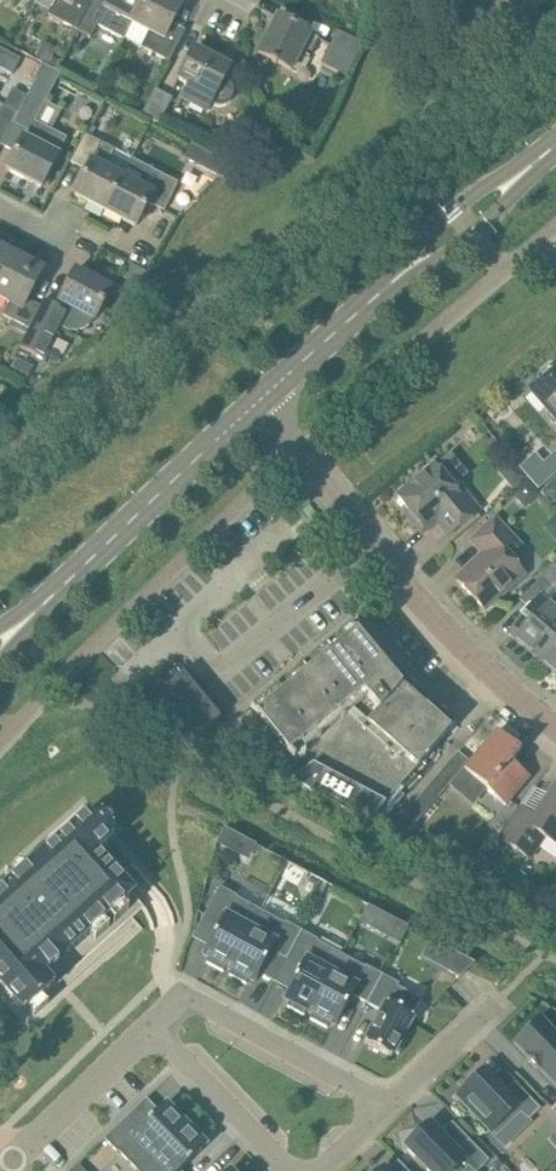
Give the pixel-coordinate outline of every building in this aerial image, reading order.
[(77,31),(93,0),(57,0),(49,16),(77,31)] [(132,24),(140,9),(142,10),(144,4),(145,5),(148,0),(109,0),(106,6),(96,0),(93,0),(77,31),(91,38),(98,25),(124,39),(132,24)] [(142,10),(140,9),(132,24),(124,39),(142,49),(169,63),(186,31),(172,24),(182,7),(169,0),(148,0),(145,5),(144,4),(142,10)] [(537,10),(549,0),(529,0),(537,10)] [(291,71),(301,53),(309,58),(319,39),(278,16),(258,54),(291,71)] [(337,31),(320,64),(346,78),(364,45),(337,31)] [(34,57),(48,65),(56,49),(43,41),(34,57)] [(231,102),(233,98),(233,93),(232,88),(228,84),(223,81),(230,69),(193,50),(177,80),(188,86),(181,99),(207,112),(211,104),(216,107),(221,107),(226,106),(231,102)] [(36,79),(26,97),(12,124),(27,131),(6,170),(41,188),(58,156),(57,156),(66,140),(33,122),(58,74),(43,66),(36,79)] [(156,89),(143,114),(160,123),(173,98),(156,89)] [(17,114),(2,106),(0,111),(0,147),(17,114)] [(105,212),(132,158),(86,134),(84,137),(83,136),(70,163),(87,172),(74,196),(105,212)] [(133,158),(132,158),(105,212),(136,228),(148,204),(160,211),(175,184),(147,169),(138,187),(122,179),(133,158)] [(11,255),(0,250),(0,277),(11,255)] [(11,255),(0,277),(0,298),(9,303),(1,316),(27,330),(28,328),(39,307),(26,300),(42,271),(11,255)] [(27,330),(18,347),(44,361),(54,341),(61,328),(63,329),(67,331),(71,331),(76,331),(80,330),(84,328),(88,326),(91,323),(94,320),(109,290),(74,272),(59,301),(56,306),(43,299),(39,307),(28,328),(27,330)] [(34,368),(16,358),(6,376),(24,386),(34,368)] [(555,420),(555,369),(531,392),(555,420)] [(511,490),(524,478),(510,461),(496,473),(511,490)] [(435,466),(397,496),(409,511),(406,514),(418,529),(433,517),(449,536),(479,511),(456,484),(452,487),(435,466)] [(539,493),(551,505),(555,500),(555,476),(539,493)] [(538,495),(525,480),(510,493),(523,508),(538,495)] [(484,555),(457,581),(484,609),(498,595),(500,597),(524,574),(508,558),(521,546),(494,518),(471,541),(484,555)] [(552,589),(554,591),(555,589),(555,562),(541,578),(552,589)] [(537,659),(555,637),(555,590),(555,589),(554,591),(552,589),(542,599),(541,598),(509,635),(537,659)] [(213,741),(212,741),(215,743),(376,829),(404,796),(398,790),(456,724),(406,680),(400,687),(351,627),(250,710),(232,725),(213,741)] [(537,659),(555,675),(555,637),(537,659)] [(149,702),(203,732),(220,718),(183,674),(149,702)] [(464,770),(505,806),(530,777),(511,762),(520,751),(497,732),(464,770)] [(388,834),(399,844),(469,762),(458,752),(388,834)] [(535,818),(519,807),(498,837),(531,859),(545,838),(555,845),(555,787),(535,818)] [(25,1014),(55,988),(41,971),(45,967),(50,973),(59,965),(54,959),(62,952),(66,956),(135,897),(99,855),(114,841),(92,815),(42,858),(43,859),(35,867),(33,866),(0,895),(0,985),(25,1014)] [(225,828),(217,843),(234,852),(242,837),(225,828)] [(457,854),(452,868),(469,874),(474,859),(457,854)] [(261,911),(237,898),(237,896),(220,887),(205,915),(221,924),(203,955),(209,958),(206,963),(224,972),(226,968),(229,969),(261,911)] [(368,905),(360,921),(380,932),(388,916),(368,905)] [(285,922),(285,924),(261,911),(229,969),(232,971),(229,975),(246,985),(249,980),(254,983),(272,952),(286,959),(302,931),(285,922)] [(286,959),(302,968),(284,999),(290,1002),(288,1007),(305,1016),(307,1012),(310,1013),(341,955),(317,942),(318,940),(302,931),(286,959)] [(456,952),(447,969),(461,976),(476,962),(472,960),(456,952)] [(310,1013),(313,1015),(310,1019),(327,1028),(330,1024),(335,1027),(352,995),(367,1003),(382,975),(366,966),(365,968),(341,955),(310,1013)] [(365,1043),(392,1057),(395,1052),(399,1054),(408,1037),(404,1034),(414,1017),(412,1016),(421,1000),(397,987),(398,984),(382,975),(367,1003),(382,1011),(365,1043)] [(540,1018),(514,1043),(527,1057),(527,1058),(539,1070),(539,1069),(555,1087),(555,1035),(540,1018)] [(505,1093),(484,1072),(481,1074),(478,1070),(465,1083),(468,1087),(458,1097),(497,1137),(522,1113),(528,1120),(540,1108),(515,1083),(505,1093)] [(174,1105),(170,1109),(166,1104),(140,1129),(129,1117),(130,1116),(129,1115),(104,1139),(118,1153),(119,1152),(138,1170),(186,1125),(184,1123),(188,1119),(174,1105)] [(181,1170),(206,1146),(202,1141),(206,1138),(192,1124),(188,1127),(186,1125),(138,1170),(181,1170)] [(429,1170),(465,1170),(469,1167),(474,1170),(479,1170),(489,1161),(469,1140),(457,1152),(430,1124),(406,1147),(429,1170)]
